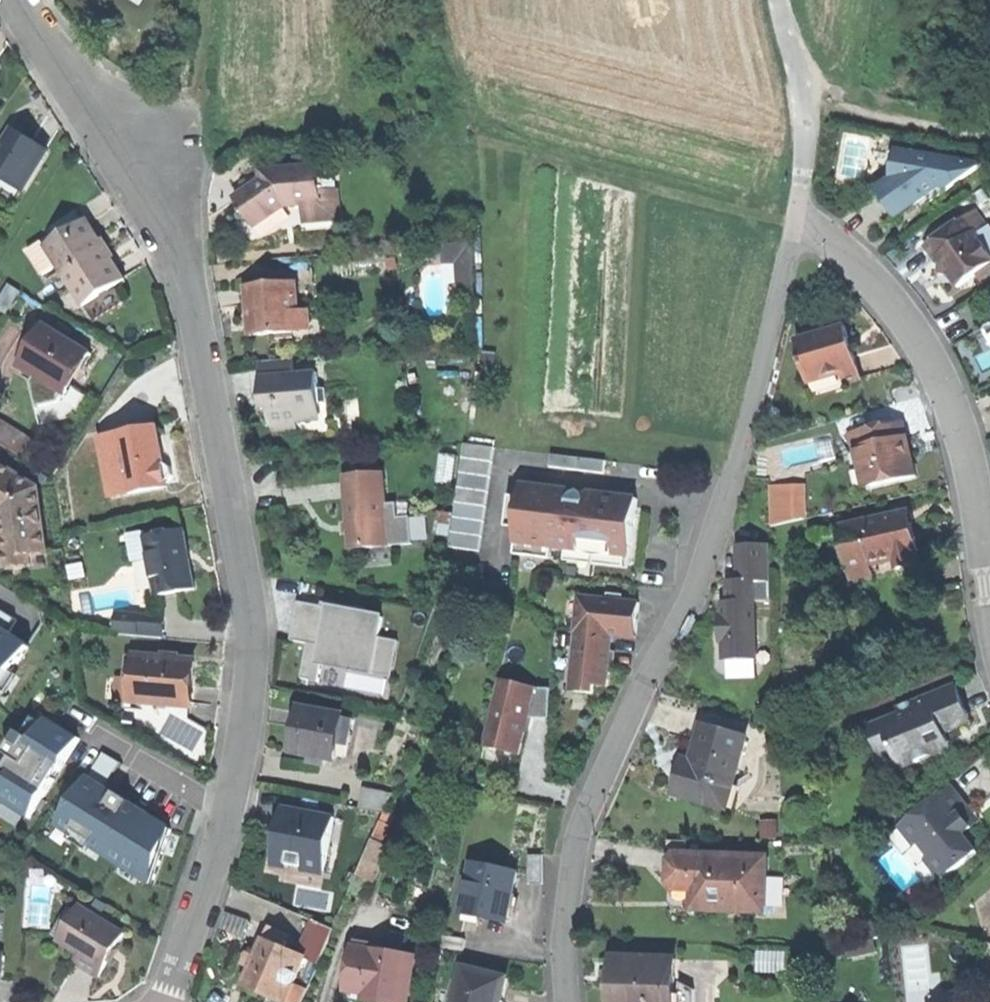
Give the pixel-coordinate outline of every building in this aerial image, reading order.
[(29,189),(49,150),(30,140),(13,131),(0,156),(0,174),(29,189)] [(893,140),(886,188),(898,190),(915,192),(936,176),(948,178),(979,152),(893,140)] [(238,198),(250,216),(280,197),(316,194),(312,157),(262,163),(262,167),(261,168),(231,187),(238,198)] [(969,203),(964,206),(975,221),(980,218),(969,203)] [(921,238),(929,250),(935,257),(932,259),(931,262),(935,267),(938,268),(942,265),(952,278),(968,266),(976,277),(989,266),(989,254),(969,226),(975,221),(964,206),(921,238)] [(89,219),(48,244),(85,304),(125,279),(106,248),(89,219)] [(447,283),(478,282),(476,241),(445,243),(447,283)] [(253,326),(291,324),(291,321),(290,302),(289,275),(241,277),(242,301),(242,313),(252,312),(253,326)] [(302,301),(290,302),(291,321),(303,321),(302,301)] [(243,326),(253,326),(252,312),(242,313),(243,326)] [(840,317),(790,331),(801,372),(830,364),(836,370),(838,375),(855,370),(848,343),(840,317)] [(46,323),(21,363),(42,375),(64,389),(89,349),(46,323)] [(95,353),(89,349),(64,389),(70,393),(95,353)] [(274,431),(297,429),(296,420),(325,400),(324,386),(318,387),(317,371),(293,373),(292,357),(258,360),(260,381),(261,399),(268,406),(269,423),(274,431)] [(846,440),(848,440),(900,429),(896,412),(842,423),(846,440)] [(31,461),(40,446),(0,421),(0,442),(31,461)] [(158,428),(118,435),(128,493),(168,487),(167,484),(173,477),(171,468),(164,464),(162,450),(158,428)] [(860,459),(864,477),(908,468),(904,447),(900,429),(848,440),(853,460),(860,459)] [(112,496),(128,493),(118,435),(102,437),(112,496)] [(444,538),(472,543),(488,440),(459,436),(444,538)] [(545,446),(544,459),(598,465),(600,453),(545,446)] [(856,479),(864,477),(860,459),(853,460),(856,479)] [(4,515),(7,540),(0,541),(0,555),(0,557),(6,556),(9,572),(32,569),(30,551),(46,549),(38,486),(0,463),(0,516),(4,515)] [(344,539),(382,536),(377,464),(338,467),(341,503),(344,539)] [(764,514),(799,513),(798,476),(763,477),(764,514)] [(512,513),(508,546),(524,548),(543,550),(544,539),(573,542),(574,541),(596,543),(606,544),(606,547),(624,549),(630,490),(594,487),(593,492),(580,491),(581,484),(515,477),(514,490),(511,490),(509,512),(512,513)] [(903,504),(895,506),(898,518),(906,516),(903,504)] [(895,506),(833,521),(841,554),(861,549),(864,561),(888,555),(890,563),(911,558),(908,544),(912,543),(909,528),(906,516),(898,518),(895,506)] [(147,538),(157,595),(195,588),(189,558),(184,531),(147,538)] [(715,611),(747,623),(761,586),(729,575),(715,611)] [(631,593),(571,589),(564,683),(586,685),(587,677),(600,678),(602,645),(603,627),(629,629),(631,593)] [(390,635),(393,611),(302,598),(296,639),(312,641),(306,679),(381,690),(384,673),(396,675),(402,637),(390,635)] [(118,614),(118,627),(138,627),(138,606),(130,606),(130,614),(118,614)] [(118,606),(118,614),(130,614),(130,606),(118,606)] [(747,632),(707,615),(697,638),(686,665),(743,689),(750,673),(745,671),(751,657),(739,652),(747,632)] [(0,619),(0,674),(7,679),(32,638),(0,619)] [(136,659),(135,682),(141,682),(140,703),(194,705),(194,684),(195,661),(136,659)] [(478,740),(512,746),(514,732),(516,720),(511,719),(513,707),(541,711),(545,682),(518,678),(489,673),(478,740)] [(866,717),(877,746),(886,743),(892,760),(918,750),(919,754),(935,747),(933,743),(931,736),(941,732),(938,725),(950,720),(947,712),(960,707),(954,693),(948,677),(887,700),(890,707),(866,717)] [(125,703),(140,703),(141,682),(135,682),(126,681),(125,703)] [(333,707),(294,701),(290,721),(286,744),(304,747),(317,749),(326,751),(329,734),(333,707)] [(346,710),(333,707),(329,734),(341,736),(346,710)] [(963,715),(960,707),(947,712),(950,720),(963,715)] [(47,713),(0,791),(0,807),(25,822),(79,733),(47,713)] [(709,796),(714,797),(719,776),(726,778),(727,774),(739,729),(695,718),(685,754),(677,751),(673,765),(668,785),(709,796)] [(943,739),(941,732),(931,736),(933,743),(943,739)] [(315,757),(317,749),(304,747),(303,755),(315,757)] [(734,776),(727,774),(726,778),(721,799),(714,797),(709,796),(707,803),(726,808),(734,776)] [(166,824),(88,775),(50,832),(146,890),(166,824)] [(721,799),(726,778),(719,776),(714,797),(721,799)] [(924,853),(939,871),(972,842),(958,826),(967,819),(955,805),(962,799),(943,777),(916,800),(920,804),(915,808),(911,804),(895,818),(912,838),(918,833),(930,848),(924,853)] [(353,797),(375,803),(379,786),(357,780),(353,797)] [(967,804),(962,799),(955,805),(967,819),(974,813),(967,804)] [(375,803),(371,815),(387,820),(390,807),(375,803)] [(329,816),(275,805),(263,866),(316,877),(329,816)] [(371,815),(367,832),(382,837),(387,820),(371,815)] [(519,875),(533,875),(533,845),(520,845),(519,875)] [(759,848),(686,847),(686,868),(685,891),(718,891),(717,901),(758,902),(759,848)] [(452,904),(499,914),(504,890),(509,864),(463,854),(452,904)] [(669,890),(685,891),(686,868),(665,868),(665,874),(665,883),(669,890)] [(778,903),(787,903),(787,873),(777,873),(778,903)] [(35,886),(28,924),(46,927),(52,889),(35,886)] [(685,901),(717,901),(718,891),(685,891),(685,901)] [(88,968),(101,976),(128,934),(82,905),(73,919),(80,923),(68,944),(82,953),(77,961),(88,968)] [(261,917),(255,930),(276,939),(282,926),(261,917)] [(60,939),(68,944),(80,923),(73,919),(60,939)] [(433,939),(454,943),(457,930),(436,926),(433,939)] [(250,985),(267,992),(288,944),(276,939),(255,930),(249,945),(247,945),(241,958),(243,959),(234,978),(250,985)] [(346,933),(345,940),(364,943),(365,936),(346,933)] [(345,940),(343,949),(362,952),(364,943),(345,940)] [(362,952),(343,949),(338,981),(375,987),(374,993),(399,997),(407,950),(364,943),(362,952)] [(296,947),(288,944),(267,992),(275,996),(296,947)] [(667,950),(603,947),(602,978),(601,1001),(665,1001),(667,950)] [(491,1001),(498,968),(454,958),(447,991),(444,1001),(491,1001)] [(374,996),(374,993),(375,987),(338,981),(337,990),(357,993),(374,996)] [(447,991),(439,989),(436,1001),(444,1001),(447,991)]
